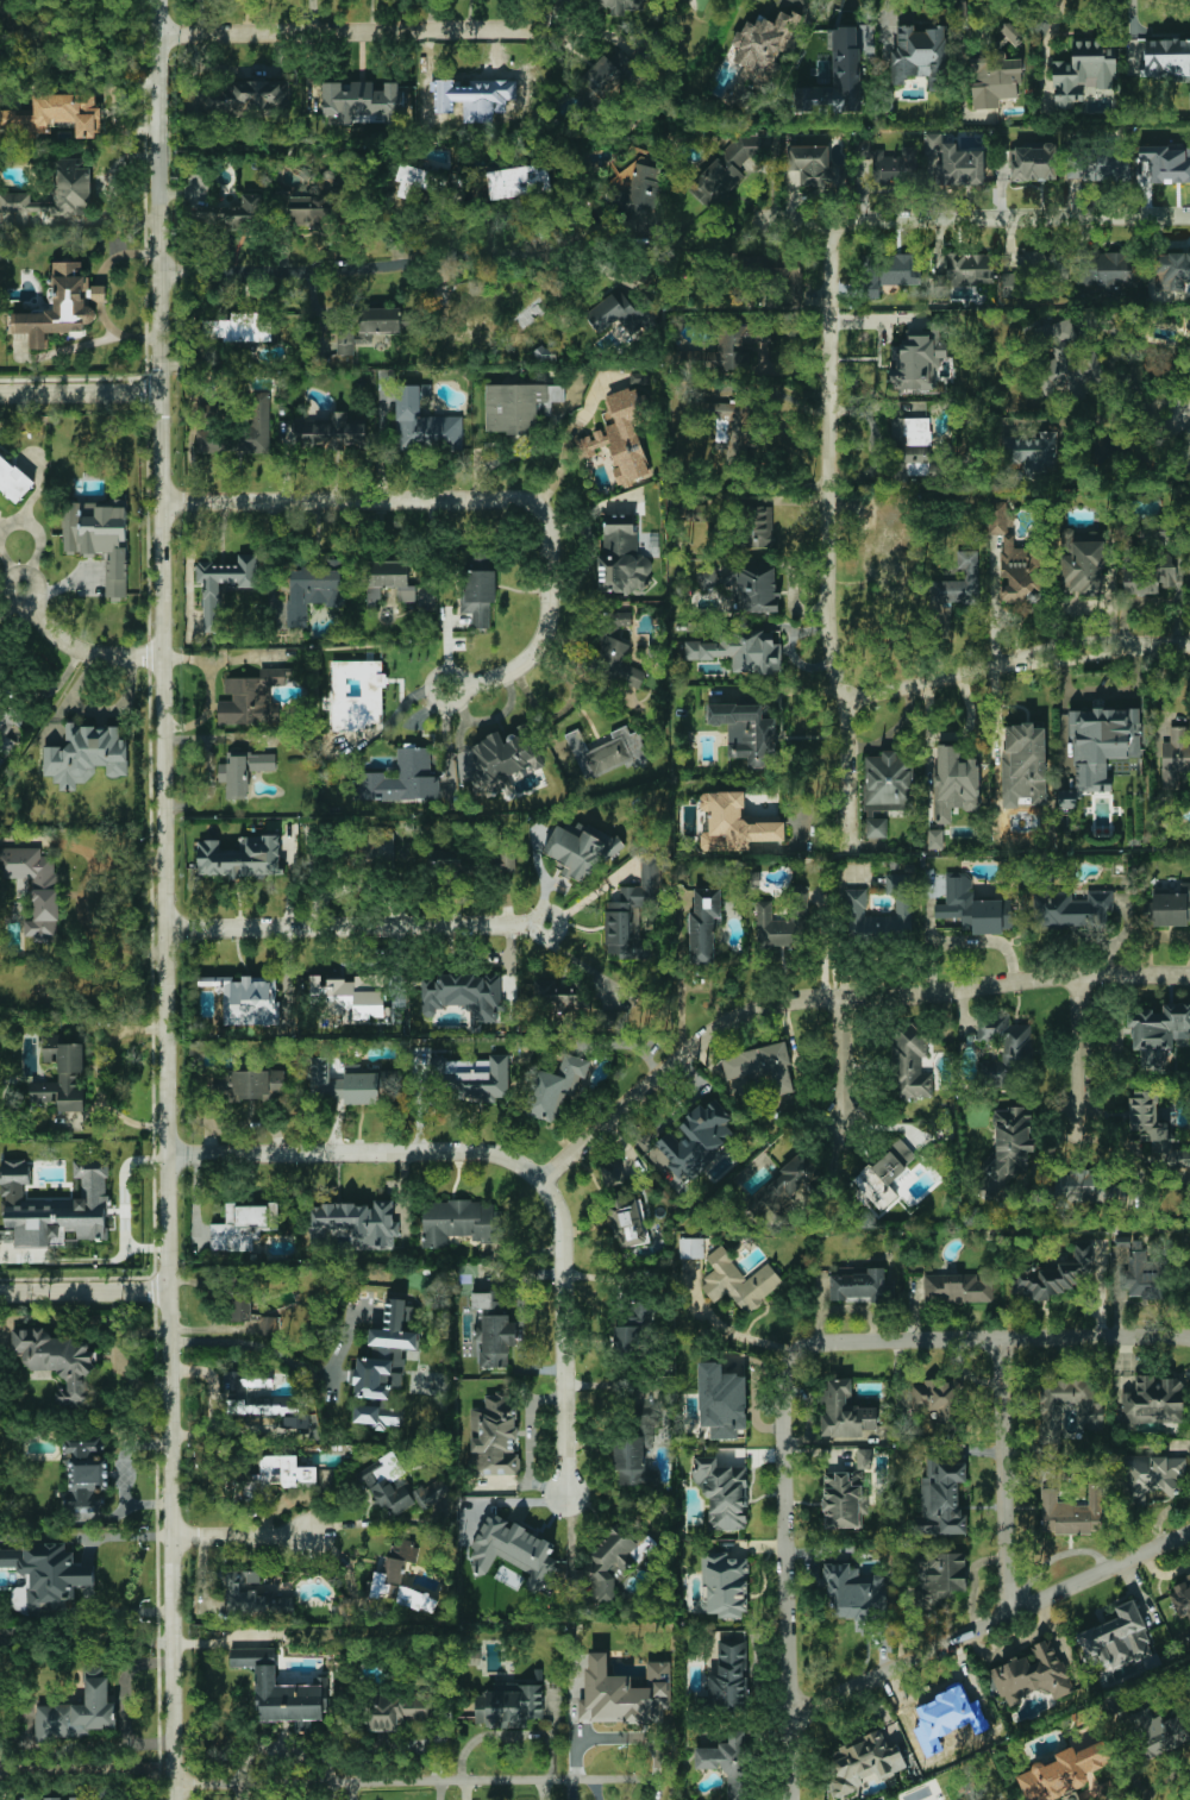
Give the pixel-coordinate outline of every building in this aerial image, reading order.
[(598,7),(611,7),(611,18),(625,17),(625,10),(644,10),(644,0),(598,0),(598,7)] [(799,16),(781,9),(776,22),(759,15),(755,24),(745,20),(734,45),(740,47),(734,61),(745,66),(740,78),(767,90),(799,16)] [(1025,38),(1008,21),(1000,31),(1016,47),(1025,38)] [(860,48),(873,45),(870,25),(856,27),(860,48)] [(945,27),(915,27),(915,25),(898,25),(897,50),(892,50),(891,85),(906,85),(906,76),(928,76),(928,90),(944,91),(945,27)] [(833,87),(794,87),(795,113),(813,112),(813,106),(833,106),(833,112),(860,112),(860,27),(832,27),(833,87)] [(1145,40),(1146,76),(1189,76),(1189,39),(1145,40)] [(1054,109),(1073,109),(1073,101),(1083,101),(1083,89),(1116,88),(1116,49),(1101,49),(1101,41),(1072,41),(1072,61),(1053,61),(1054,109)] [(629,59),(616,45),(573,87),(597,111),(631,79),(620,67),(629,59)] [(973,109),(1000,108),(1000,99),(1017,98),(1016,83),(1022,83),(1022,59),(1006,59),(1006,52),(971,53),(973,109)] [(447,90),(447,113),(495,113),(495,110),(529,109),(529,89),(514,89),(514,77),(501,77),(501,86),(490,86),(490,78),(478,78),(478,89),(447,90)] [(205,82),(205,113),(287,115),(287,83),(205,82)] [(324,82),(324,121),(354,121),(354,115),(402,115),(402,82),(385,82),(385,90),(374,90),(374,82),(324,82)] [(35,115),(17,115),(16,109),(0,110),(0,132),(21,131),(21,138),(38,138),(38,133),(52,133),(52,121),(77,121),(77,137),(101,137),(101,107),(96,107),(95,94),(34,95),(35,115)] [(761,144),(745,129),(689,188),(715,212),(731,195),(728,193),(745,176),(737,169),(761,144)] [(984,149),(957,150),(957,142),(942,143),(943,164),(936,164),(936,185),(985,184),(984,149)] [(787,146),(788,171),(799,170),(800,188),(845,186),(844,155),(829,155),(829,145),(787,146)] [(1015,147),(1015,159),(1011,159),(1011,181),(1056,180),(1056,146),(1015,147)] [(1139,147),(1139,160),(1150,160),(1150,183),(1189,183),(1189,147),(1139,147)] [(1130,180),(1129,151),(1076,153),(1077,182),(1130,180)] [(31,202),(31,192),(0,192),(0,212),(29,212),(29,221),(35,221),(35,216),(90,216),(90,168),(85,168),(85,158),(54,158),(54,202),(31,202)] [(662,167),(626,162),(624,179),(617,178),(613,210),(627,211),(626,223),(655,226),(662,167)] [(409,199),(412,185),(445,193),(449,174),(400,164),(396,181),(401,182),(398,196),(409,199)] [(490,199),(551,193),(548,164),(487,170),(490,199)] [(345,180),(328,181),(329,193),(288,194),(289,225),(330,224),(330,217),(347,216),(345,180)] [(261,194),(243,194),(243,207),(197,207),(197,229),(262,228),(261,194)] [(1080,286),(1132,286),(1132,251),(1081,251),(1080,286)] [(1002,273),(1003,297),(1030,297),(1030,281),(1068,280),(1068,263),(1058,263),(1057,252),(1016,252),(1017,272),(1002,273)] [(993,286),(993,254),(946,253),(946,285),(993,286)] [(1184,291),(1184,281),(1189,281),(1189,253),(1155,253),(1155,291),(1184,291)] [(743,255),(742,276),(786,277),(786,302),(800,302),(800,265),(792,265),(792,256),(743,255)] [(913,255),(864,256),(865,299),(880,299),(880,286),(922,285),(921,270),(913,271),(913,255)] [(51,312),(12,312),(12,333),(30,333),(30,348),(49,348),(49,332),(84,333),(84,323),(96,323),(96,307),(87,306),(87,301),(105,301),(105,286),(89,286),(89,276),(80,276),(81,262),(52,262),(51,312)] [(646,324),(619,288),(585,314),(600,335),(619,321),(630,336),(646,324)] [(400,308),(359,307),(358,332),(399,333),(400,308)] [(204,339),(271,340),(271,322),(259,322),(259,312),(232,312),(232,321),(204,321),(204,339)] [(1033,328),(1051,392),(1098,379),(1096,371),(1086,374),(1070,318),(1033,328)] [(718,352),(671,350),(671,367),(747,370),(748,343),(769,344),(770,327),(719,326),(718,352)] [(337,329),(338,355),(354,355),(354,329),(337,329)] [(893,389),(929,389),(929,366),(935,366),(934,335),(901,336),(901,346),(892,346),(893,389)] [(533,352),(543,364),(552,356),(543,344),(533,352)] [(486,433),(537,433),(537,415),(551,415),(551,401),(564,401),(564,384),(486,384),(486,433)] [(463,416),(420,416),(421,397),(432,397),(432,385),(396,385),(396,448),(463,449),(463,416)] [(634,421),(642,418),(643,408),(650,406),(647,395),(638,394),(636,389),(630,388),(607,395),(606,402),(609,412),(602,414),(606,427),(595,431),(590,436),(576,440),(582,459),(596,455),(597,447),(610,444),(609,448),(614,464),(614,471),(617,485),(631,486),(632,486),(633,479),(649,475),(649,472),(634,421)] [(717,461),(748,461),(748,403),(700,402),(700,419),(717,419),(717,461)] [(366,423),(347,423),(347,411),(329,412),(330,421),(297,422),(297,449),(366,448),(366,423)] [(894,418),(895,465),(931,465),(931,418),(894,418)] [(1057,431),(1039,430),(1038,438),(1004,438),(1004,463),(1021,464),(1020,478),(1043,478),(1043,469),(1057,469),(1057,431)] [(20,503),(36,480),(0,454),(0,488),(20,503)] [(127,597),(127,544),(126,502),(63,502),(63,553),(107,552),(108,597),(127,597)] [(1011,516),(1006,516),(1006,502),(987,502),(988,534),(1012,533),(1011,516)] [(743,507),(744,548),(772,547),(771,506),(743,507)] [(600,593),(643,593),(643,574),(650,574),(650,556),(636,556),(636,516),(600,516),(600,593)] [(1169,541),(1171,528),(1156,526),(1154,539),(1169,541)] [(878,529),(862,529),(861,587),(910,588),(910,569),(896,569),(897,549),(878,548),(878,529)] [(1061,594),(1103,594),(1103,530),(1061,529),(1061,594)] [(1001,578),(1003,578),(1003,601),(1039,602),(1039,549),(1014,549),(1014,534),(1002,534),(1001,578)] [(978,551),(957,551),(957,569),(964,568),(964,580),(931,581),(931,603),(979,602),(978,551)] [(204,632),(223,632),(223,588),(258,587),(258,554),(238,555),(238,563),(197,563),(197,580),(203,580),(204,632)] [(1158,594),(1158,586),(1175,586),(1174,555),(1157,555),(1157,567),(1124,567),(1124,594),(1158,594)] [(490,628),(490,602),(495,602),(494,558),(464,558),(465,598),(460,598),(461,613),(472,613),(472,629),(490,628)] [(342,607),(342,568),(334,568),(334,561),(329,561),(329,567),(288,567),(289,627),(308,627),(308,604),(325,603),(325,607),(342,607)] [(779,612),(779,591),(775,591),(775,567),(740,567),(740,576),(732,576),(733,612),(779,612)] [(611,613),(612,625),(631,624),(631,612),(611,613)] [(685,642),(685,658),(733,659),(733,672),(781,673),(781,644),(774,644),(774,632),(720,632),(720,643),(685,642)] [(592,668),(640,688),(646,672),(623,662),(630,645),(606,635),(592,668)] [(333,731),(366,731),(366,724),(381,724),(381,686),(387,686),(387,672),(382,672),(382,661),(333,661),(333,731)] [(218,724),(276,723),(275,686),(287,686),(287,667),(260,668),(260,677),(227,678),(227,700),(218,701),(218,724)] [(709,704),(737,703),(738,705),(762,704),(762,720),(775,720),(776,755),(766,755),(766,764),(750,765),(750,753),(729,754),(729,745),(738,745),(737,721),(710,722),(709,704)] [(14,731),(23,718),(7,706),(0,716),(0,722),(14,731)] [(1070,711),(1075,788),(1058,789),(1059,808),(1079,807),(1079,793),(1112,791),(1111,778),(1107,778),(1106,758),(1142,756),(1139,707),(1070,711)] [(1003,798),(1031,798),(1031,805),(1046,805),(1046,727),(1034,727),(1034,724),(1003,724),(1003,798)] [(128,776),(128,740),(120,740),(120,725),(66,726),(66,747),(43,747),(44,776),(56,775),(57,790),(77,790),(77,780),(97,780),(96,766),(106,765),(107,776),(128,776)] [(566,734),(586,783),(648,758),(637,731),(631,734),(627,725),(610,733),(613,740),(588,750),(579,729),(566,734)] [(1187,748),(1187,726),(1170,726),(1170,742),(1162,742),(1162,789),(1180,789),(1180,773),(1189,772),(1189,748),(1187,748)] [(538,765),(525,731),(503,740),(500,732),(471,743),(476,756),(470,758),(481,787),(538,765)] [(979,759),(960,759),(960,744),(937,745),(938,775),(934,775),(934,824),(952,823),(951,810),(980,809),(979,759)] [(359,799),(440,800),(441,752),(431,752),(431,748),(397,747),(397,772),(359,771),(359,799)] [(864,756),(866,818),(885,817),(885,811),(912,810),(911,756),(897,757),(896,750),(882,750),(882,756),(864,756)] [(226,798),(249,798),(249,771),(276,771),(276,752),(227,753),(227,763),(218,763),(219,782),(226,782),(226,798)] [(785,841),(784,816),(745,817),(745,792),(700,792),(701,812),(708,812),(708,834),(701,834),(701,851),(750,850),(749,841),(785,841)] [(887,838),(887,818),(866,819),(866,838),(887,838)] [(558,822),(542,852),(566,864),(561,873),(591,888),(616,838),(580,820),(574,830),(558,822)] [(943,829),(928,830),(929,849),(943,848),(943,829)] [(199,876),(281,874),(280,835),(242,836),(242,852),(220,853),(220,840),(198,840),(199,876)] [(24,920),(24,935),(36,935),(36,941),(59,941),(58,888),(54,888),(53,855),(41,856),(41,847),(0,848),(0,878),(33,878),(33,920),(24,920)] [(650,956),(650,938),(639,938),(637,907),(662,906),(659,851),(640,852),(642,886),(620,887),(620,902),(604,902),(606,958),(650,956)] [(460,873),(463,860),(442,855),(439,867),(460,873)] [(845,889),(846,937),(913,936),(911,873),(885,873),(885,895),(895,894),(896,916),(866,916),(866,889),(845,889)] [(1012,900),(971,900),(971,874),(946,873),(945,905),(935,905),(935,918),(962,918),(962,929),(972,929),(972,933),(1012,933),(1012,900)] [(1181,882),(1181,893),(1152,893),(1152,902),(1143,902),(1144,925),(1189,924),(1189,882),(1181,882)] [(690,964),(715,964),(714,924),(721,924),(721,889),(694,889),(694,912),(689,912),(690,964)] [(1112,890),(1086,891),(1086,900),(1072,900),(1072,889),(1033,890),(1033,927),(1104,926),(1104,913),(1113,913),(1112,890)] [(757,901),(757,946),(802,946),(802,920),(772,920),(772,901),(757,901)] [(422,975),(422,1016),(435,1016),(435,1006),(468,1006),(468,1032),(481,1032),(481,1022),(502,1021),(502,974),(422,975)] [(278,977),(233,978),(233,976),(199,976),(199,985),(223,985),(224,1025),(278,1025),(278,977)] [(383,976),(356,977),(310,978),(311,996),(325,996),(325,1014),(344,1014),(344,1019),(384,1018),(383,976)] [(556,980),(535,979),(535,1005),(548,1006),(548,1020),(580,1021),(581,987),(556,987),(556,980)] [(1166,1050),(1173,1050),(1173,1039),(1189,1039),(1189,1004),(1162,1004),(1163,1011),(1128,1011),(1128,1028),(1135,1028),(1136,1070),(1166,1070),(1166,1050)] [(628,1011),(602,1011),(602,1029),(628,1029),(628,1011)] [(980,1087),(1018,1086),(1018,1070),(1032,1069),(1032,1024),(1010,1025),(1010,1016),(977,1017),(977,1041),(1002,1041),(1002,1061),(980,1062),(980,1087)] [(933,1098),(933,1073),(923,1073),(923,1027),(894,1027),(894,1098),(933,1098)] [(82,1043),(57,1043),(57,1035),(44,1035),(44,1062),(58,1062),(58,1082),(30,1082),(30,1102),(59,1102),(59,1111),(84,1111),(84,1084),(82,1084),(82,1043)] [(771,1074),(776,1095),(796,1091),(786,1043),(720,1057),(726,1083),(771,1074)] [(557,1123),(564,1098),(577,1101),(588,1059),(564,1052),(558,1074),(534,1068),(522,1113),(557,1123)] [(510,1054),(490,1054),(489,1073),(469,1073),(469,1059),(428,1059),(428,1090),(455,1091),(454,1101),(497,1102),(497,1097),(509,1097),(510,1054)] [(216,1072),(216,1100),(286,1099),(285,1071),(216,1072)] [(1130,1091),(1130,1131),(1140,1131),(1140,1141),(1154,1141),(1154,1163),(1167,1163),(1167,1170),(1189,1170),(1189,1149),(1171,1149),(1171,1122),(1157,1122),(1157,1091),(1130,1091)] [(734,1133),(726,1125),(733,1118),(714,1099),(705,1108),(700,1104),(678,1127),(688,1136),(681,1143),(669,1131),(652,1148),(680,1175),(671,1184),(681,1193),(687,1187),(684,1184),(734,1133)] [(996,1161),(978,1162),(978,1183),(989,1183),(990,1194),(1003,1193),(1003,1196),(1012,1196),(1012,1174),(1028,1173),(1027,1152),(1032,1152),(1031,1107),(994,1109),(996,1161)] [(917,1157),(900,1138),(853,1182),(883,1213),(901,1197),(889,1184),(917,1157)] [(817,1192),(810,1184),(821,1174),(804,1153),(748,1200),(773,1229),(817,1192)] [(82,1200),(24,1200),(23,1184),(29,1184),(29,1159),(1,1159),(1,1196),(5,1196),(6,1227),(16,1227),(16,1246),(65,1246),(65,1231),(77,1231),(77,1240),(108,1239),(108,1228),(115,1228),(115,1214),(108,1215),(107,1159),(73,1160),(73,1178),(82,1178),(82,1200)] [(605,1186),(624,1182),(620,1162),(601,1166),(605,1186)] [(1051,1200),(1111,1206),(1113,1184),(1100,1182),(1100,1173),(1055,1168),(1051,1200)] [(648,1244),(642,1194),(618,1196),(620,1209),(612,1210),(616,1247),(648,1244)] [(353,1246),(397,1247),(397,1222),(393,1222),(393,1200),(372,1200),(372,1204),(310,1203),(309,1241),(326,1242),(326,1229),(353,1229),(353,1246)] [(423,1247),(448,1248),(448,1235),(472,1236),(472,1242),(498,1243),(498,1202),(423,1201),(423,1247)] [(253,1251),(253,1232),(275,1232),(275,1211),(272,1211),(272,1205),(226,1205),(226,1224),(211,1224),(211,1250),(253,1251)] [(679,1239),(679,1259),(704,1258),(703,1238),(679,1239)] [(1144,1242),(1116,1239),(1114,1263),(1126,1264),(1123,1295),(1158,1299),(1161,1271),(1151,1270),(1152,1258),(1143,1257),(1144,1242)] [(1093,1287),(1092,1242),(1073,1242),(1073,1267),(1013,1267),(1013,1293),(1022,1293),(1022,1299),(1050,1299),(1049,1287),(1093,1287)] [(768,1263),(746,1279),(722,1245),(705,1257),(716,1272),(699,1284),(713,1303),(728,1292),(744,1313),(784,1284),(768,1263)] [(886,1267),(868,1268),(868,1274),(830,1274),(830,1301),(886,1300),(886,1267)] [(923,1275),(924,1302),(994,1301),(993,1272),(978,1273),(978,1274),(923,1275)] [(510,1367),(509,1346),(517,1346),(516,1322),(507,1322),(506,1292),(472,1293),(473,1311),(481,1311),(482,1323),(476,1324),(478,1368),(510,1367)] [(250,1293),(228,1294),(229,1321),(251,1320),(250,1293)] [(355,1397),(390,1398),(391,1388),(402,1389),(403,1348),(419,1348),(419,1331),(403,1331),(403,1320),(413,1321),(413,1301),(386,1300),(385,1328),(371,1328),(370,1357),(356,1357),(355,1397)] [(613,1355),(640,1356),(641,1327),(646,1327),(647,1301),(631,1301),(630,1327),(614,1326),(613,1355)] [(260,1334),(278,1334),(278,1318),(260,1318),(260,1334)] [(90,1405),(90,1338),(48,1338),(48,1328),(12,1329),(12,1353),(23,1353),(24,1372),(67,1371),(67,1389),(56,1389),(56,1405),(90,1405)] [(698,1362),(699,1426),(710,1426),(711,1439),(738,1439),(738,1429),(747,1429),(746,1374),(722,1375),(722,1362),(698,1362)] [(246,1397),(246,1386),(272,1387),(273,1372),(224,1371),(224,1416),(281,1417),(281,1427),(307,1427),(308,1404),(291,1404),(291,1398),(246,1397)] [(1183,1422),(1182,1376),(1135,1377),(1136,1392),(1121,1393),(1122,1424),(1183,1422)] [(822,1437),(863,1438),(864,1429),(877,1429),(877,1405),(851,1404),(852,1379),(828,1378),(828,1392),(823,1391),(822,1437)] [(1094,1379),(1040,1380),(1041,1449),(1065,1449),(1065,1439),(1082,1438),(1082,1430),(1104,1430),(1103,1402),(1094,1403),(1094,1379)] [(913,1411),(941,1410),(941,1423),(960,1422),(959,1381),(912,1383),(913,1411)] [(519,1474),(517,1395),(484,1395),(484,1409),(478,1410),(479,1437),(473,1437),(474,1475),(519,1474)] [(354,1405),(354,1423),(371,1423),(371,1427),(403,1428),(404,1408),(389,1407),(389,1399),(373,1398),(373,1405),(354,1405)] [(619,1485),(658,1486),(658,1470),(644,1470),(644,1446),(653,1446),(654,1412),(638,1412),(638,1437),(614,1437),(614,1471),(619,1471),(619,1485)] [(107,1435),(64,1434),(64,1457),(70,1457),(69,1517),(105,1517),(105,1492),(107,1492),(107,1435)] [(359,1471),(388,1520),(416,1503),(404,1483),(398,1486),(392,1476),(403,1469),(392,1451),(359,1471)] [(968,1534),(967,1511),(959,1511),(958,1482),(967,1482),(966,1463),(949,1463),(949,1452),(926,1452),(927,1476),(921,1477),(921,1516),(913,1516),(913,1535),(968,1534)] [(1122,1457),(1123,1502),(1143,1502),(1143,1492),(1173,1491),(1173,1487),(1186,1487),(1185,1456),(1122,1457)] [(746,1466),(717,1467),(717,1457),(697,1458),(697,1471),(694,1471),(695,1484),(707,1484),(708,1530),(747,1529),(746,1466)] [(824,1528),(863,1527),(863,1515),(865,1515),(864,1471),(823,1472),(824,1528)] [(428,1508),(451,1493),(441,1477),(418,1492),(428,1508)] [(1041,1533),(1100,1533),(1101,1486),(1089,1486),(1089,1504),(1057,1504),(1057,1489),(1042,1489),(1041,1533)] [(496,1556),(530,1573),(524,1584),(543,1593),(560,1561),(549,1555),(555,1544),(491,1511),(465,1561),(488,1573),(496,1556)] [(615,1601),(615,1582),(634,1581),(633,1523),(610,1524),(611,1546),(589,1547),(589,1601),(615,1601)] [(371,1601),(435,1608),(437,1593),(402,1590),(405,1562),(417,1563),(419,1541),(391,1539),(388,1568),(374,1566),(371,1601)] [(65,1610),(65,1599),(74,1599),(74,1585),(94,1585),(94,1565),(74,1565),(74,1551),(65,1551),(65,1546),(0,1546),(0,1567),(18,1567),(18,1574),(27,1574),(27,1588),(12,1588),(12,1610),(65,1610)] [(966,1590),(966,1553),(912,1553),(912,1569),(917,1569),(916,1605),(938,1605),(938,1590),(966,1590)] [(701,1554),(701,1582),(707,1582),(707,1617),(746,1617),(746,1558),(727,1558),(727,1554),(701,1554)] [(886,1619),(887,1576),(859,1575),(859,1565),(826,1564),(825,1618),(886,1619)] [(258,1570),(226,1571),(226,1614),(294,1613),(294,1597),(273,1598),(273,1591),(259,1591),(258,1570)] [(1172,1581),(1177,1595),(1171,1597),(1178,1618),(1189,1614),(1189,1615),(1189,1575),(1172,1581)] [(1076,1633),(1085,1658),(1098,1653),(1104,1670),(1153,1652),(1134,1599),(1115,1606),(1119,1618),(1076,1633)] [(1072,1691),(1054,1637),(1030,1645),(1033,1655),(990,1669),(1003,1706),(1021,1701),(1019,1694),(1049,1684),(1053,1697),(1072,1691)] [(709,1706),(747,1706),(747,1640),(718,1640),(718,1676),(708,1676),(709,1706)] [(276,1685),(275,1647),(231,1648),(231,1667),(256,1667),(258,1721),(295,1720),(295,1732),(311,1731),(310,1720),(327,1719),(327,1677),(314,1677),(314,1684),(276,1685)] [(671,1661),(646,1661),(646,1688),(632,1688),(632,1676),(608,1676),(608,1652),(587,1652),(587,1699),(578,1699),(578,1721),(664,1721),(664,1709),(671,1709),(671,1661)] [(35,1705),(36,1734),(117,1733),(117,1702),(109,1702),(109,1677),(103,1677),(103,1664),(85,1665),(85,1704),(35,1705)] [(527,1728),(528,1718),(543,1718),(543,1685),(487,1685),(487,1727),(527,1728)] [(367,1731),(399,1731),(399,1723),(432,1723),(432,1693),(367,1693),(367,1731)] [(476,1723),(486,1723),(486,1694),(476,1694),(476,1723)] [(1181,1712),(1155,1722),(1150,1708),(1130,1715),(1146,1758),(1189,1742),(1189,1735),(1181,1712)] [(907,1767),(898,1744),(888,1748),(881,1730),(823,1753),(840,1796),(864,1787),(861,1779),(876,1773),(878,1778),(907,1767)] [(750,1731),(729,1731),(729,1743),(719,1743),(719,1748),(694,1748),(694,1768),(727,1769),(727,1799),(749,1799),(750,1731)] [(1026,1799),(1049,1799),(1089,1784),(1085,1774),(1113,1763),(1104,1740),(1075,1751),(1074,1746),(1054,1754),(1056,1759),(1016,1774),(1026,1799)]
